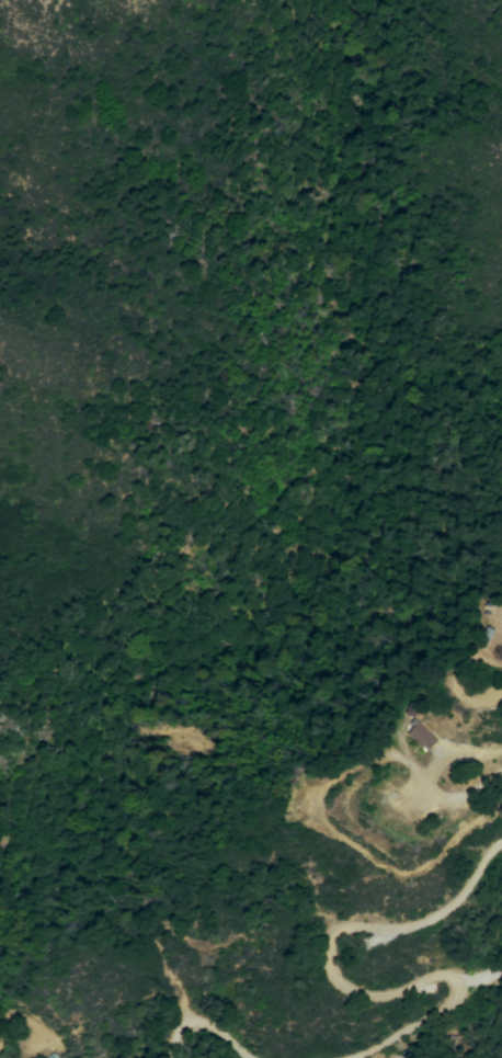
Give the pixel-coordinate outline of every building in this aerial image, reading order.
[(412,716),(403,713),(411,695),(420,699),(412,716)] [(419,719),(436,740),(425,751),(408,731),(412,727),(409,723),(414,716),(419,719)]
